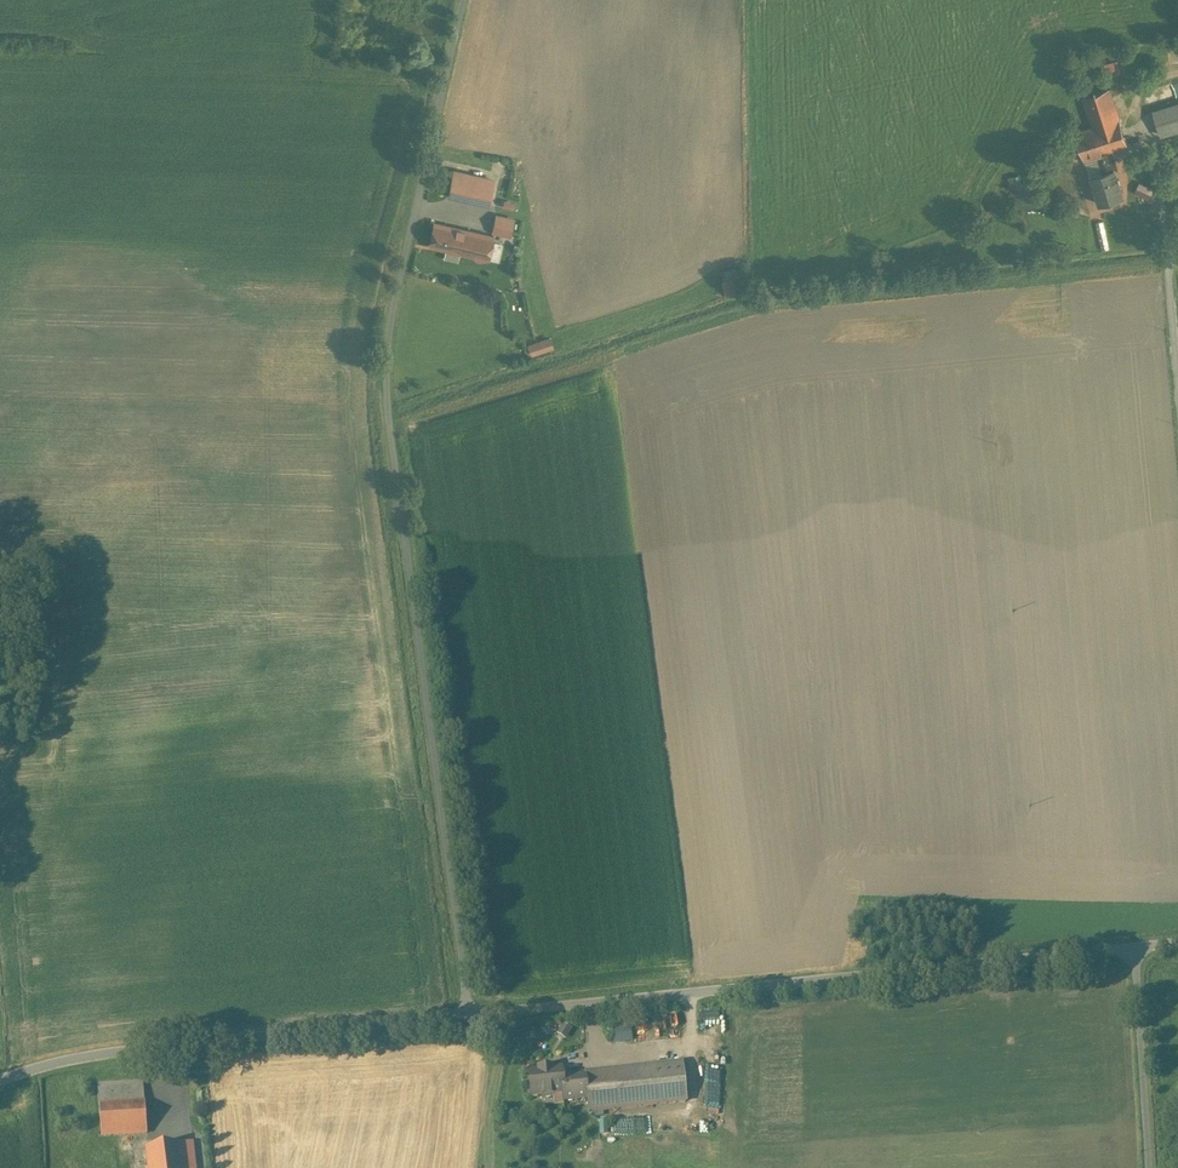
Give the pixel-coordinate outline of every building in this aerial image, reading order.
[(1117,59),(1101,63),(1104,77),(1121,73),(1117,59)] [(1091,127),(1076,131),(1084,159),(1128,146),(1111,88),(1082,96),(1091,127)] [(1153,110),(1161,136),(1177,130),(1177,102),(1153,110)] [(500,168),(458,158),(452,184),(493,194),(500,168)] [(1116,167),(1090,176),(1099,205),(1125,196),(1116,167)] [(1139,182),(1135,192),(1150,198),(1154,187),(1139,182)] [(520,206),(502,203),(498,222),(516,226),(520,206)] [(500,224),(439,211),(433,235),(495,248),(500,224)] [(446,257),(460,260),(461,252),(447,250),(446,257)] [(733,278),(721,281),(725,296),(737,293),(733,278)] [(529,337),(533,348),(557,340),(553,329),(529,337)] [(682,1062),(584,1072),(584,1074),(587,1098),(588,1111),(686,1101),(682,1062)] [(552,1066),(538,1068),(538,1070),(528,1071),(531,1095),(540,1094),(543,1097),(552,1096),(555,1093),(563,1092),(564,1092),(562,1076),(562,1068),(552,1069),(552,1066)] [(577,1074),(562,1076),(564,1092),(563,1092),(563,1100),(587,1098),(584,1074),(577,1074)] [(145,1100),(99,1103),(101,1136),(147,1133),(145,1100)] [(146,1148),(148,1167),(194,1167),(191,1142),(180,1144),(179,1144),(146,1148)]
